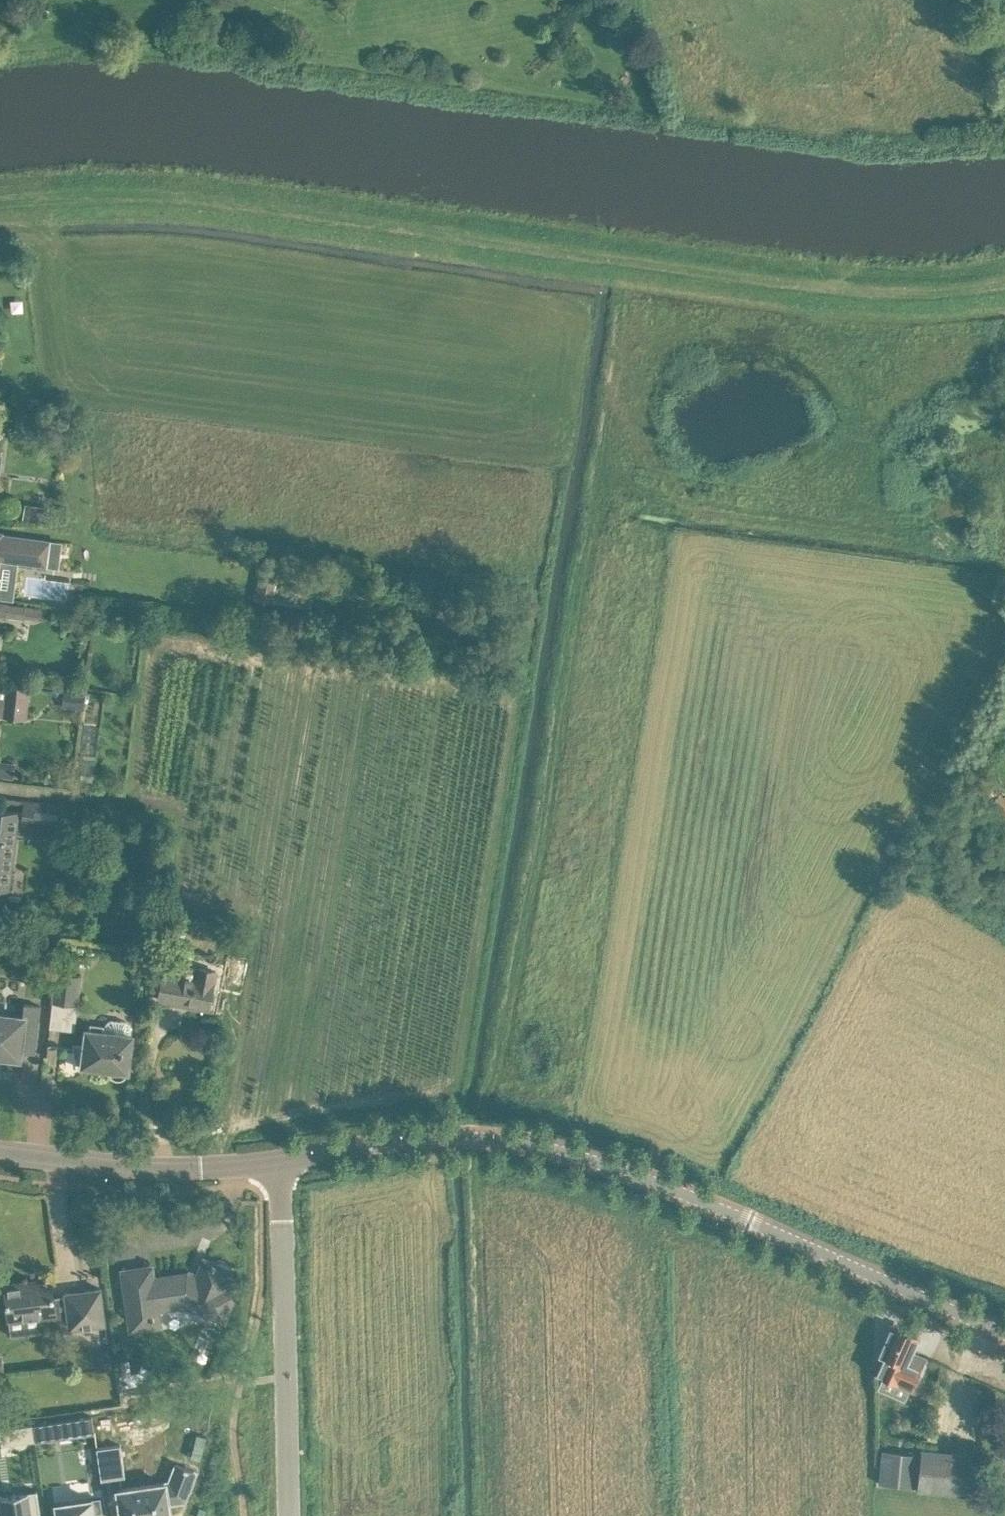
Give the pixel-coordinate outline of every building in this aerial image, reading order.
[(0,532),(0,558),(45,564),(49,540),(2,534),(2,532),(0,532)] [(272,601),(275,585),(279,569),(260,566),(254,598),(272,601)] [(25,617),(27,605),(0,601),(0,614),(25,617)] [(25,717),(28,688),(6,685),(4,702),(0,702),(0,714),(25,717)] [(1004,825),(1004,795),(1000,791),(985,808),(1004,825)] [(23,800),(22,806),(22,810),(0,807),(0,887),(10,888),(13,889),(16,871),(12,870),(17,831),(54,836),(55,829),(66,830),(70,805),(23,800)] [(158,998),(208,1008),(215,970),(166,961),(164,972),(163,972),(158,998)] [(56,970),(53,1001),(77,1003),(80,973),(56,970)] [(18,1056),(19,1050),(34,1052),(40,1004),(24,1002),(22,1016),(0,1014),(0,1054),(18,1056)] [(108,1067),(109,1072),(112,1076),(117,1078),(122,1077),(125,1074),(127,1069),(132,1034),(131,1034),(132,1027),(130,1022),(126,1020),(112,1018),(107,1019),(105,1023),(104,1030),(86,1028),(84,1045),(73,1043),(73,1042),(72,1042),(76,1067),(91,1069),(91,1068),(90,1068),(90,1065),(108,1067)] [(122,1270),(131,1329),(160,1325),(158,1308),(185,1304),(224,1320),(235,1292),(224,1288),(232,1269),(204,1258),(196,1276),(187,1272),(153,1277),(152,1265),(122,1270)] [(65,1300),(54,1302),(51,1282),(22,1285),(22,1282),(4,1284),(10,1334),(27,1333),(25,1316),(55,1313),(54,1307),(66,1306),(69,1328),(105,1323),(100,1287),(64,1292),(65,1300)] [(891,1323),(883,1341),(876,1356),(882,1359),(876,1372),(911,1388),(925,1356),(911,1350),(918,1335),(891,1323)] [(45,1422),(32,1424),(35,1439),(47,1437),(45,1422)] [(32,1424),(14,1426),(16,1442),(35,1439),(32,1424)] [(120,1443),(96,1446),(101,1478),(125,1474),(120,1443)] [(917,1487),(965,1493),(969,1453),(921,1448),(917,1487)] [(879,1482),(915,1486),(918,1455),(882,1451),(879,1482)] [(117,1488),(121,1515),(166,1515),(170,1515),(168,1501),(184,1498),(195,1470),(176,1463),(169,1480),(117,1488)] [(0,1494),(0,1515),(32,1515),(41,1515),(37,1489),(0,1494)] [(56,1502),(58,1515),(94,1515),(93,1510),(101,1509),(99,1497),(92,1498),(91,1497),(56,1502)]
